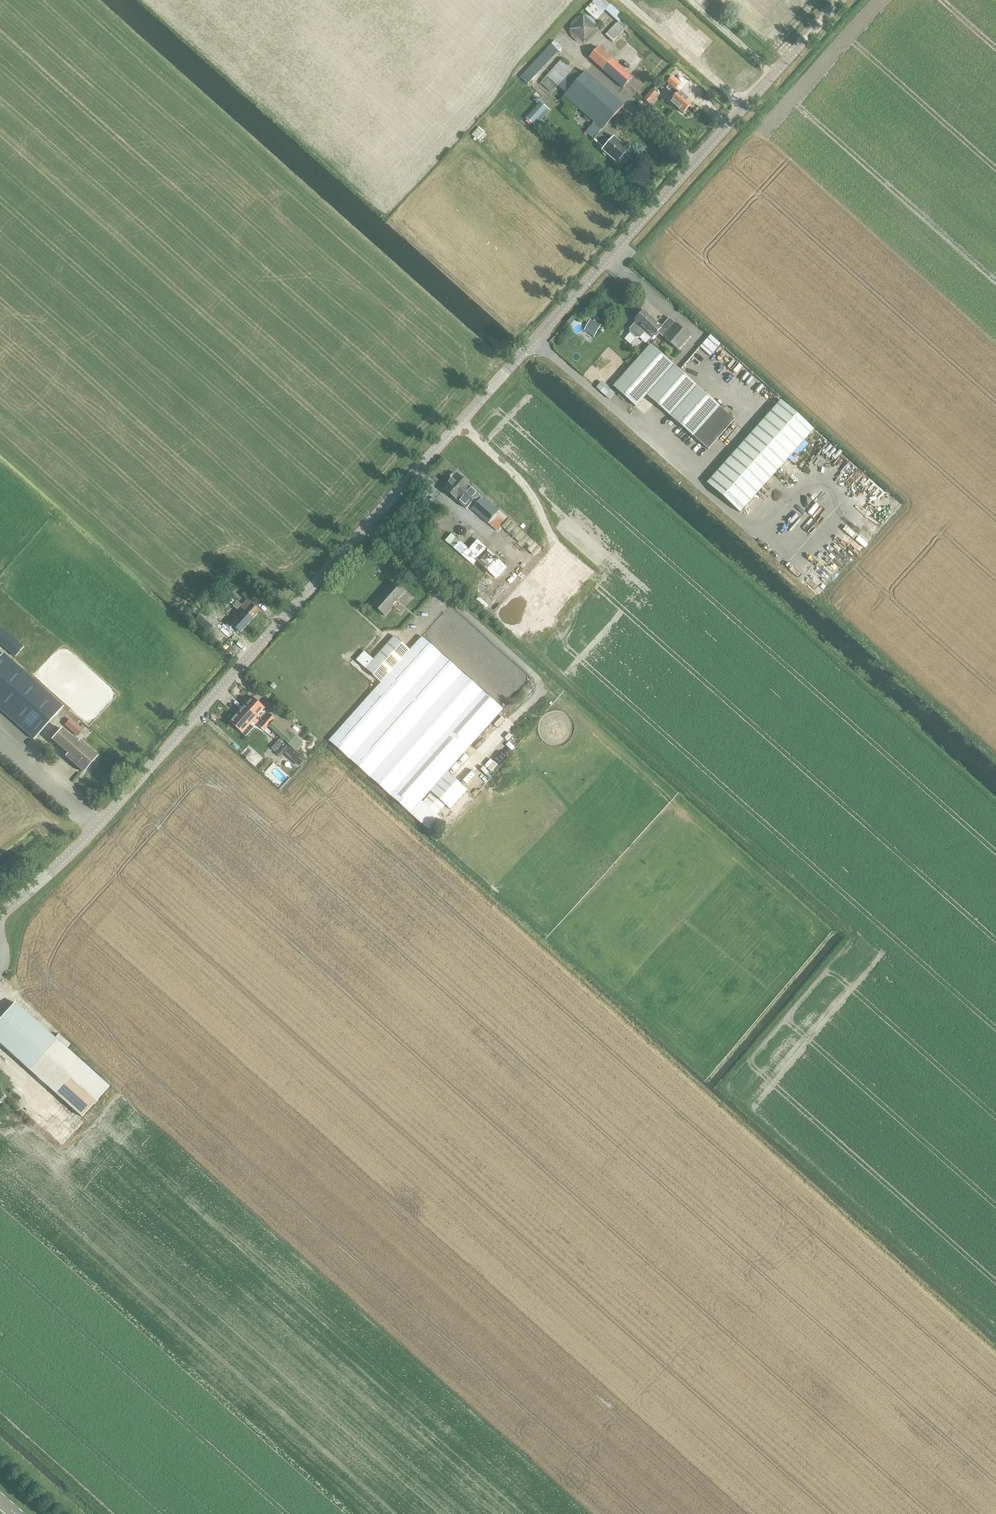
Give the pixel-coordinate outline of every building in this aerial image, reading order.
[(619,21),(625,15),(608,0),(594,0),(586,8),(598,19),(606,9),(619,21)] [(576,17),(571,23),(569,30),(572,37),(577,42),(585,44),(599,29),(597,22),(590,16),(583,15),(576,17)] [(614,42),(625,30),(618,23),(607,36),(614,42)] [(551,45),(520,78),(529,86),(559,53),(551,45)] [(624,89),(634,78),(599,47),(589,58),(624,89)] [(587,73),(583,77),(574,69),(573,70),(562,59),(547,76),(568,94),(566,97),(595,123),(587,131),(595,139),(596,138),(605,147),(602,150),(618,163),(630,150),(615,136),(609,142),(600,134),(624,106),(587,73)] [(683,115),(693,104),(676,89),(681,84),(672,76),(666,83),(672,88),(669,91),(676,98),(670,104),(683,115)] [(645,99),(655,104),(661,92),(651,87),(645,99)] [(542,100),(527,116),(536,125),(551,109),(542,100)] [(479,126),(474,133),(481,139),(486,131),(479,126)] [(678,351),(690,337),(670,319),(662,328),(654,321),(655,321),(644,311),(636,321),(636,322),(633,325),(651,341),(658,333),(678,351)] [(601,326),(590,320),(584,331),(595,337),(601,326)] [(721,344),(711,335),(700,347),(711,356),(721,344)] [(708,449),(735,419),(651,344),(613,386),(637,407),(647,395),(708,449)] [(609,400),(615,393),(602,382),(596,388),(609,400)] [(708,483),(740,512),(814,430),(781,400),(708,483)] [(497,531),(508,518),(499,510),(498,510),(457,474),(444,488),(458,500),(460,498),(497,531)] [(815,519),(807,527),(812,533),(821,525),(815,519)] [(507,530),(535,555),(542,548),(515,522),(507,530)] [(473,565),(476,561),(476,560),(487,548),(477,539),(469,549),(460,541),(454,548),(473,565)] [(454,559),(458,553),(445,544),(441,550),(454,559)] [(488,572),(489,571),(497,562),(500,559),(487,548),(476,560),(476,561),(488,572)] [(497,562),(489,571),(496,578),(505,569),(497,562)] [(392,605),(405,591),(394,582),(383,596),(381,595),(374,604),(386,614),(394,606),(392,605)] [(231,593),(229,596),(254,618),(260,611),(252,603),(253,601),(249,597),(247,599),(242,604),(238,601),(239,599),(231,593)] [(485,610),(490,604),(480,595),(475,601),(485,610)] [(254,618),(229,596),(220,605),(228,611),(233,605),(237,609),(234,613),(248,625),(254,618)] [(241,633),(248,625),(234,613),(228,620),(228,621),(227,623),(231,627),(233,625),(241,633)] [(15,657),(24,647),(0,625),(0,643),(15,657)] [(357,661),(382,683),(330,741),(411,814),(431,791),(450,809),(467,790),(447,773),(504,710),(422,637),(410,651),(395,638),(394,637),(390,641),(374,659),(365,652),(357,661)] [(63,707),(3,654),(0,657),(0,711),(33,741),(63,707)] [(253,698),(241,711),(254,722),(265,709),(253,698)] [(254,722),(241,711),(230,723),(246,737),(255,728),(251,725),(254,722)] [(65,725),(72,717),(68,713),(61,722),(65,725)] [(286,741),(291,735),(274,720),(273,722),(267,717),(259,726),(264,731),(268,726),(286,741)] [(78,737),(84,730),(77,724),(71,731),(78,737)] [(66,758),(80,770),(83,773),(98,757),(78,740),(76,742),(61,729),(51,740),(68,755),(66,758)] [(276,752),(283,744),(278,740),(272,748),(276,752)] [(280,757),(289,748),(285,744),(276,754),(280,757)] [(263,758),(249,745),(241,753),(255,767),(263,758)] [(304,760),(294,751),(291,748),(286,753),(290,757),(300,765),(304,760)] [(428,830),(439,818),(423,803),(412,815),(428,830)] [(55,1039),(47,1047),(6,1011),(0,1019),(0,1056),(22,1076),(28,1069),(81,1118),(109,1087),(55,1039)]
